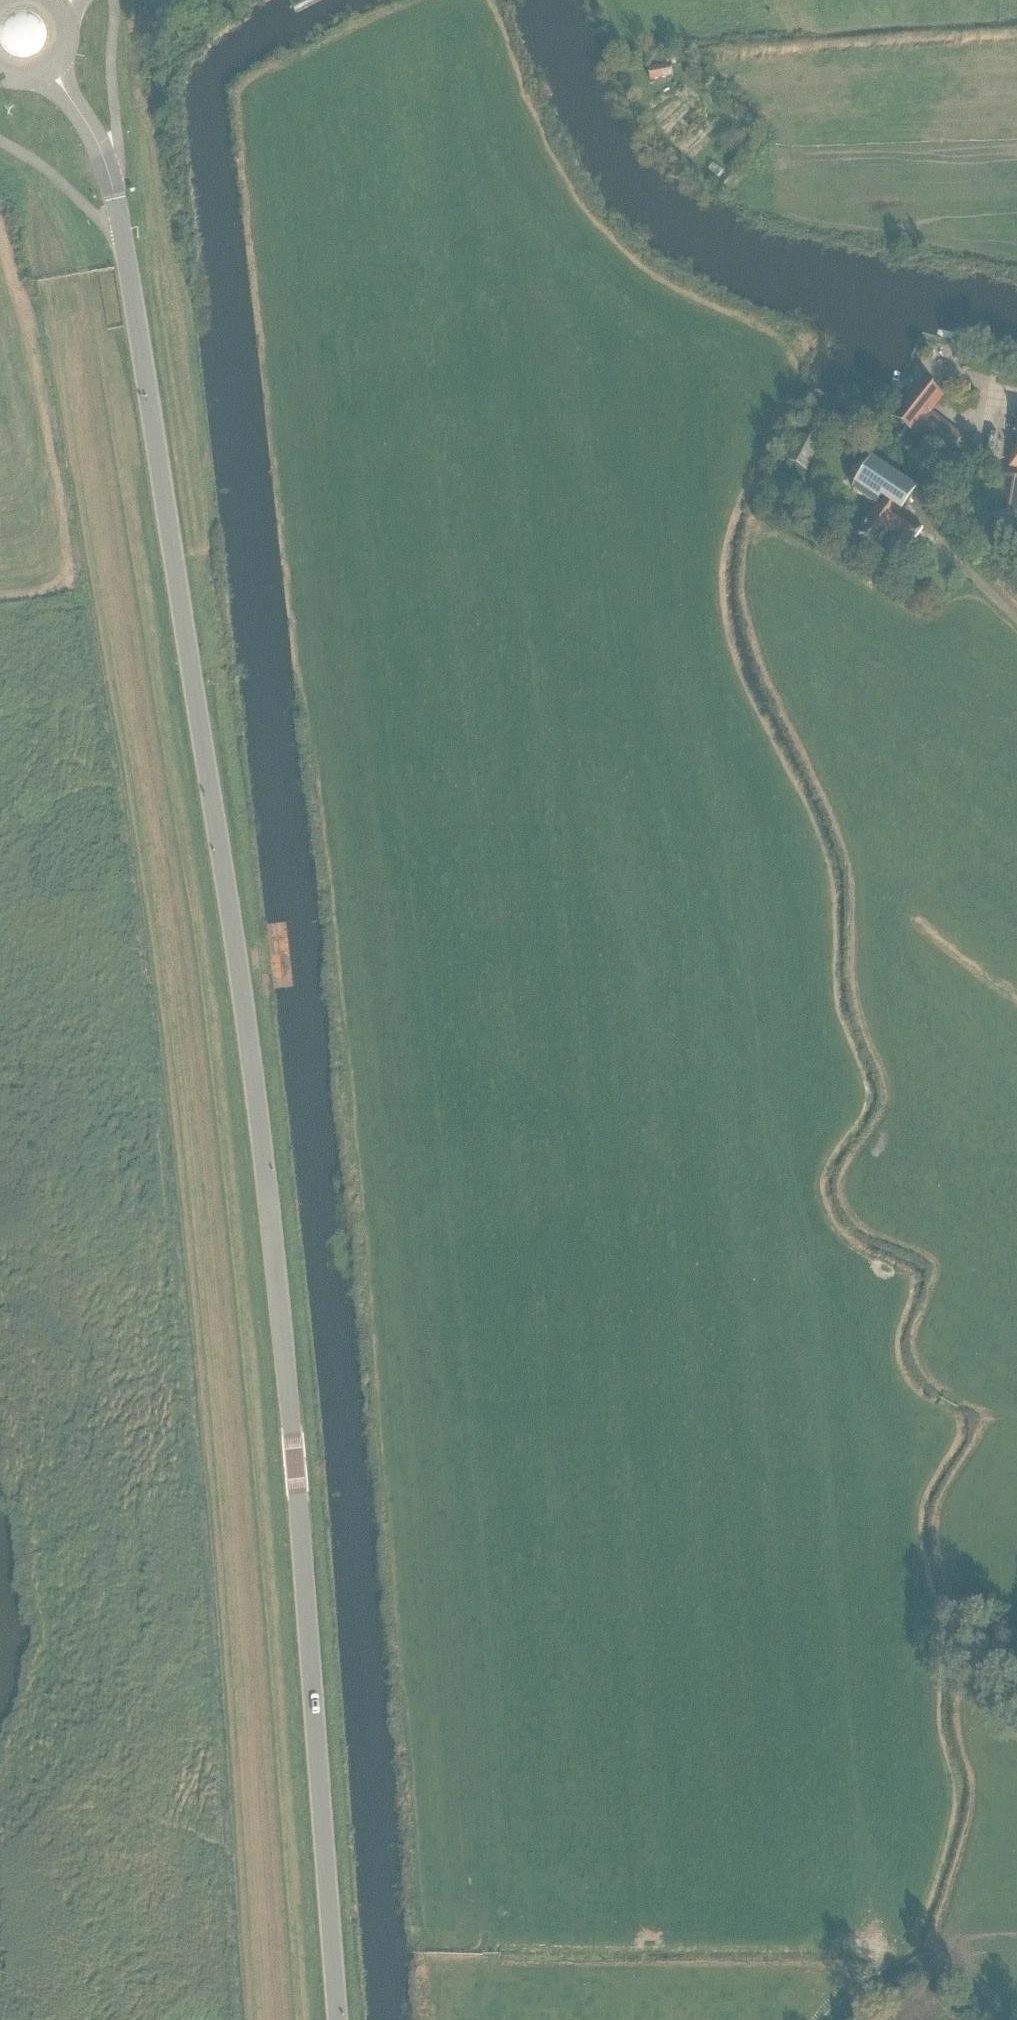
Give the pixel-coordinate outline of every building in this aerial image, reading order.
[(945,459),(963,436),(931,412),(943,397),(920,380),(891,419),(945,459)] [(834,415),(829,423),(842,432),(847,425),(848,417),(842,413),(834,415)] [(954,453),(939,472),(956,484),(970,465),(954,453)] [(896,547),(905,553),(906,551),(907,549),(910,545),(911,544),(923,528),(901,513),(918,489),(875,459),(854,490),(876,505),(857,533),(890,556),(896,547)] [(995,516),(1016,521),(1016,480),(1002,477),(995,516)] [(907,549),(906,551),(917,558),(921,552),(911,544),(910,545),(907,549)]
